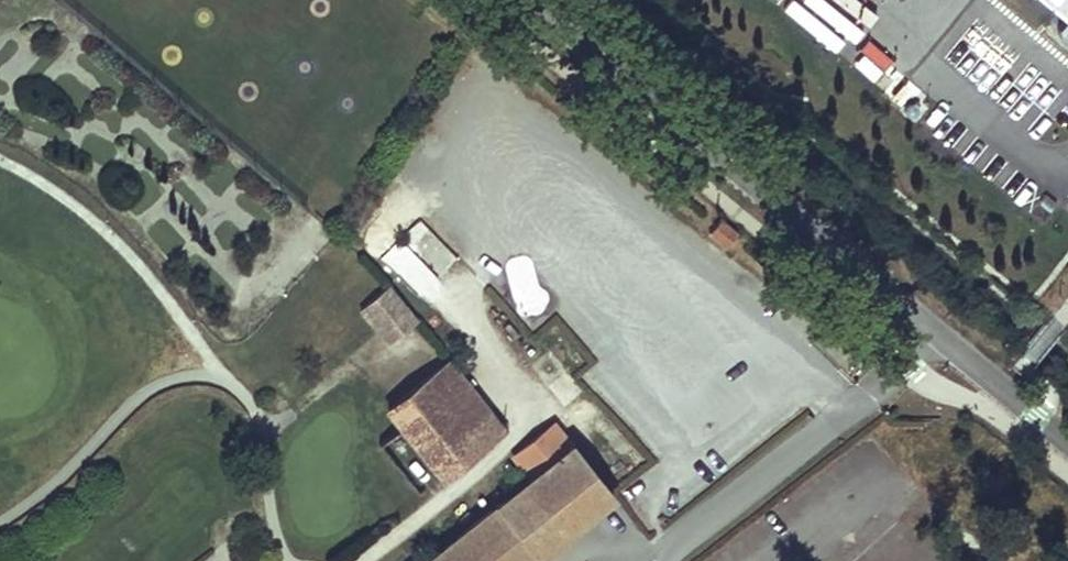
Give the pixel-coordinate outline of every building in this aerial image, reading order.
[(1067,17),(1067,0),(1049,0),(1067,17)] [(736,227),(720,214),(708,230),(723,244),(736,227)] [(390,341),(417,319),(388,286),(361,307),(375,324),(390,341)] [(501,431),(444,361),(387,409),(402,426),(378,446),(420,497),(501,431)] [(565,528),(588,509),(549,463),(571,444),(553,423),(514,456),(528,473),(425,560),(535,560),(568,533),(565,528)] [(565,528),(568,533),(613,495),(571,444),(549,463),(588,509),(565,528)]
